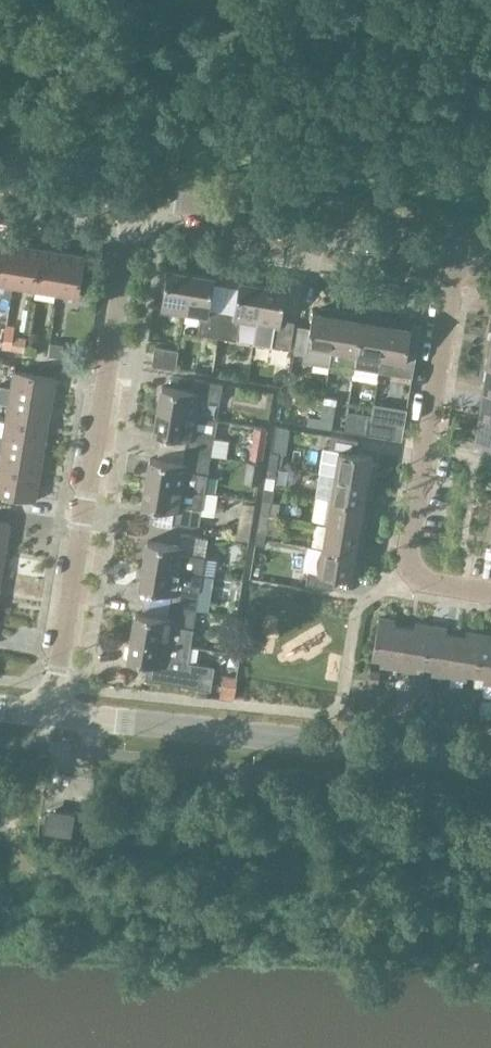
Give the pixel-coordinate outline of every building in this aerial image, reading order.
[(19,244),(0,241),(0,282),(12,284),(19,244)] [(32,287),(38,247),(19,244),(12,284),(32,287)] [(51,290),(58,250),(38,247),(32,287),(51,290)] [(58,250),(51,290),(79,295),(85,255),(58,250)] [(184,311),(190,273),(167,269),(161,307),(184,311)] [(217,337),(221,310),(209,308),(214,276),(190,273),(184,311),(201,314),(198,334),(217,337)] [(256,323),(262,284),(239,280),(233,312),(221,310),(217,337),(236,340),(239,320),(256,323)] [(262,284),(256,323),(273,326),(270,346),(289,349),(294,322),(281,320),(286,288),(262,284)] [(329,365),(332,348),(338,310),(321,307),(320,312),(312,311),(309,328),(297,326),(293,353),(304,355),(303,361),(329,365)] [(354,365),(362,319),(354,318),(355,313),(338,310),(332,348),(345,351),(343,364),(354,365)] [(381,357),(387,318),(370,315),(369,320),(362,319),(354,365),(379,370),(381,357)] [(387,318),(381,357),(406,361),(411,328),(403,326),(404,321),(387,318)] [(155,346),(152,364),(152,365),(175,369),(178,350),(155,346)] [(486,366),(482,391),(490,392),(490,367),(486,366)] [(14,371),(11,387),(0,386),(0,394),(51,402),(55,377),(14,371)] [(158,410),(196,416),(199,399),(219,402),(222,383),(195,379),(193,391),(161,386),(158,410)] [(482,391),(478,415),(490,417),(490,392),(482,391)] [(51,402),(0,394),(0,403),(8,404),(5,420),(47,427),(51,402)] [(335,405),(322,402),(319,426),(331,428),(335,405)] [(193,433),(196,416),(158,410),(154,433),(185,439),(183,451),(211,455),(214,436),(193,433)] [(366,434),(368,420),(369,413),(347,410),(343,430),(366,434)] [(478,415),(474,440),(490,443),(490,417),(478,415)] [(320,418),(308,416),(306,424),(319,426),(320,418)] [(5,420),(3,436),(0,436),(0,444),(43,451),(47,427),(5,420)] [(368,420),(366,434),(393,439),(395,425),(368,420)] [(254,426),(249,457),(262,460),(267,428),(254,426)] [(370,463),(372,455),(355,452),(357,439),(330,435),(328,448),(338,450),(334,474),(373,481),(376,464),(370,463)] [(43,451),(0,444),(0,453),(0,469),(39,476),(43,451)] [(205,491),(211,455),(183,451),(181,463),(150,458),(146,482),(205,491)] [(267,463),(276,465),(278,452),(269,451),(267,463)] [(274,477),(276,465),(267,463),(265,476),(274,477)] [(39,476),(0,469),(0,495),(35,501),(39,476)] [(370,498),(373,481),(334,474),(331,498),(364,504),(365,497),(370,498)] [(199,527),(205,491),(146,482),(142,505),(174,510),(172,523),(199,527)] [(248,534),(254,498),(238,496),(233,532),(248,534)] [(363,512),(364,504),(331,498),(327,523),(365,530),(367,513),(363,512)] [(260,512),(268,514),(270,501),(262,500),(260,512)] [(266,526),(268,514),(260,512),(257,525),(266,526)] [(5,548),(9,523),(0,522),(0,547),(5,548)] [(362,547),(365,530),(327,523),(323,548),(356,554),(357,546),(362,547)] [(256,531),(254,543),(263,545),(265,532),(256,531)] [(202,573),(204,557),(207,537),(180,533),(178,545),(147,540),(143,564),(202,573)] [(355,561),(356,554),(323,548),(319,573),(308,571),(306,584),(333,589),(335,576),(357,580),(360,562),(355,561)] [(196,609),(202,573),(143,564),(139,588),(171,593),(169,605),(196,609)] [(302,582),(301,566),(285,567),(287,583),(302,582)] [(190,645),(196,609),(169,605),(167,617),(135,612),(131,636),(190,645)] [(397,669),(404,628),(393,626),(394,620),(378,617),(371,659),(380,661),(379,666),(397,669)] [(424,667),(431,626),(415,623),(414,629),(404,628),(397,669),(415,672),(416,666),(424,667)] [(449,677),(455,636),(445,634),(446,628),(431,626),(424,667),(432,669),(431,675),(449,677)] [(475,676),(482,634),(466,631),(465,637),(455,636),(449,677),(466,680),(467,674),(475,676)] [(482,634),(475,676),(483,677),(483,683),(490,684),(490,635),(482,634)] [(188,661),(190,645),(131,636),(128,659),(147,663),(145,679),(211,690),(215,666),(188,661)] [(376,688),(379,673),(370,671),(367,686),(376,688)] [(223,674),(219,697),(233,700),(237,676),(223,674)] [(419,695),(421,680),(412,678),(410,693),(419,695)] [(421,680),(419,695),(428,696),(431,681),(421,680)] [(471,703),(473,688),(463,686),(461,701),(471,703)] [(473,688),(471,703),(480,704),(482,689),(473,688)] [(72,837),(76,813),(47,808),(43,832),(72,837)]
